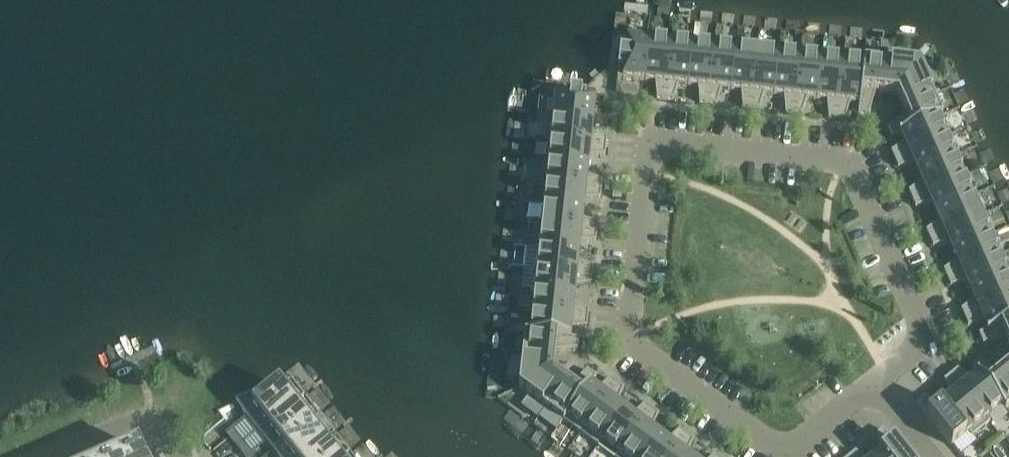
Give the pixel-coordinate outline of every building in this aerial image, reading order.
[(617,68),(618,68),(617,78),(645,81),(649,41),(627,39),(625,49),(619,48),(617,68)] [(656,98),(665,99),(671,43),(649,41),(645,81),(655,82),(656,98)] [(692,46),(671,43),(665,99),(673,100),(678,85),(688,86),(692,46)] [(699,103),(707,104),(713,48),(692,46),(688,86),(697,87),(699,103)] [(735,50),(713,48),(707,104),(716,105),(721,89),(731,90),(735,50)] [(735,50),(731,90),(740,91),(742,107),(750,108),(756,53),(735,50)] [(764,94),(774,95),(778,55),(756,53),(750,108),(759,109),(764,94)] [(799,57),(778,55),(774,95),(783,96),(785,112),(793,113),(799,57)] [(807,98),(817,99),(821,59),(799,57),(793,113),(802,114),(807,98)] [(875,93),(882,93),(886,61),(864,58),(863,64),(864,64),(860,104),(871,105),(875,93)] [(828,117),(836,117),(842,62),(821,59),(817,99),(826,100),(828,117)] [(897,95),(919,64),(886,61),(882,93),(897,95)] [(863,64),(842,62),(836,117),(845,118),(850,103),(859,104),(860,104),(864,64),(863,64)] [(897,95),(903,108),(933,95),(919,64),(897,95)] [(552,119),(592,123),(595,96),(585,95),(585,94),(565,92),(565,98),(555,97),(552,118),(552,119)] [(906,115),(895,122),(900,133),(937,117),(937,118),(942,116),(933,95),(903,108),(906,115)] [(860,104),(859,104),(858,113),(868,115),(871,105),(860,104)] [(894,160),(945,137),(937,118),(937,117),(900,133),(900,134),(904,142),(891,152),(894,160)] [(550,142),(550,141),(606,147),(607,138),(591,133),(592,123),(552,119),(552,118),(547,118),(544,141),(550,142)] [(900,133),(895,122),(887,128),(891,138),(900,134),(900,133)] [(945,137),(894,160),(898,167),(913,164),(917,173),(954,157),(945,137)] [(605,155),(606,147),(550,141),(550,142),(548,162),(588,166),(589,157),(605,155)] [(954,157),(917,173),(921,182),(908,191),(912,199),(963,176),(954,157)] [(588,166),(548,162),(546,184),(601,190),(602,181),(586,176),(588,166)] [(963,176),(912,199),(915,207),(931,203),(935,212),(972,196),(963,176)] [(601,190),(546,184),(543,205),(583,209),(584,200),(600,198),(601,190)] [(972,196),(935,212),(939,221),(926,231),(929,239),(980,216),(972,196)] [(541,227),(597,233),(597,224),(582,219),(583,209),(543,205),(541,226),(541,227)] [(989,236),(980,216),(929,239),(933,246),(948,243),(952,252),(989,236)] [(578,252),(579,243),(596,241),(597,233),(541,227),(541,226),(535,225),(533,248),(538,249),(539,248),(578,252)] [(943,270),(947,278),(998,255),(989,236),(952,252),(956,261),(943,270)] [(539,248),(538,249),(536,269),(592,275),(593,267),(577,262),(578,252),(539,248)] [(1007,275),(998,255),(947,278),(950,286),(966,282),(970,291),(1007,275)] [(536,269),(534,291),(574,295),(575,285),(591,284),(592,275),(536,269)] [(964,318),(1008,298),(1008,281),(1007,275),(970,291),(974,300),(961,310),(964,318)] [(532,312),(587,318),(588,310),(573,305),(574,295),(534,291),(532,312)] [(964,318),(968,325),(984,322),(987,330),(988,331),(1008,321),(1008,298),(964,318)] [(529,334),(569,338),(569,337),(570,328),(586,327),(587,318),(532,312),(529,333),(529,334)] [(988,331),(992,341),(1005,338),(1008,345),(1008,321),(988,331)] [(992,341),(988,331),(987,330),(978,334),(983,344),(992,341)] [(529,334),(529,333),(524,333),(522,355),(554,358),(555,351),(568,350),(569,338),(529,334)] [(579,339),(569,337),(569,338),(568,350),(578,349),(579,339)] [(522,355),(518,388),(553,373),(554,358),(522,355)] [(977,374),(986,366),(979,360),(970,367),(977,374)] [(1002,405),(1005,410),(1008,406),(1008,379),(1002,370),(996,375),(986,366),(977,374),(1002,405)] [(986,418),(1002,405),(977,374),(969,380),(957,369),(950,375),(985,418),(986,418)] [(580,377),(589,384),(590,384),(596,377),(587,370),(580,377)] [(564,382),(553,373),(518,388),(545,408),(564,382)] [(944,401),(969,432),(968,432),(971,437),(990,422),(986,418),(985,418),(950,375),(944,380),(951,395),(944,401)] [(564,382),(545,408),(562,421),(589,384),(580,377),(570,386),(564,382)] [(597,390),(590,384),(589,384),(562,421),(580,433),(616,384),(609,379),(597,390)] [(261,392),(235,403),(257,431),(293,402),(278,383),(263,395),(261,392)] [(601,442),(624,409),(616,404),(623,389),(616,384),(580,433),(598,447),(601,442)] [(951,446),(968,432),(969,432),(944,401),(936,407),(923,396),(916,402),(951,446)] [(308,421),(293,402),(257,431),(272,450),(308,421)] [(632,415),(624,409),(601,442),(618,454),(651,409),(644,404),(632,415)] [(616,456),(643,456),(659,435),(651,429),(658,414),(651,409),(618,454),(616,456)] [(308,421),(272,450),(278,456),(302,456),(324,440),(308,421)] [(883,450),(875,456),(876,456),(905,456),(883,429),(875,435),(883,450)] [(227,436),(237,448),(243,443),(234,430),(227,436)] [(643,456),(670,456),(686,435),(679,430),(667,441),(659,435),(643,456)] [(686,455),(693,440),(686,435),(670,456),(690,456),(686,455)] [(324,440),(302,456),(337,456),(324,440)] [(243,443),(237,448),(244,456),(251,456),(253,455),(243,443)] [(138,447),(115,456),(142,456),(138,447)]
